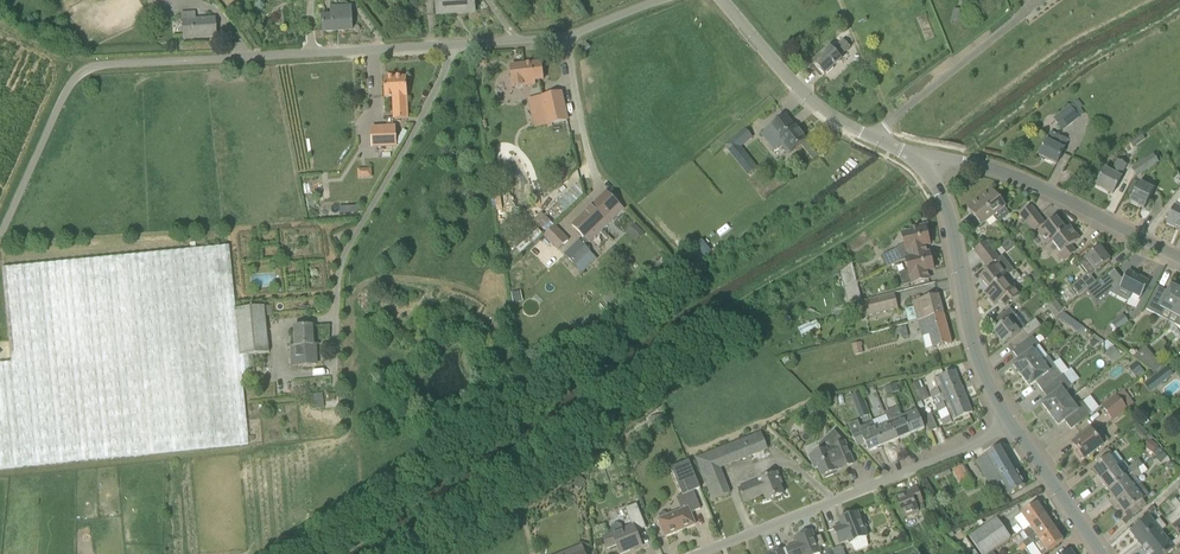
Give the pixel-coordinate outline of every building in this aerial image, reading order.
[(437,15),(475,12),(475,0),(436,0),(437,15)] [(324,32),(352,30),(351,14),(351,7),(332,8),(332,16),(323,16),(324,32)] [(961,25),(964,12),(954,9),(951,22),(961,25)] [(182,13),(183,39),(215,37),(215,19),(195,20),(194,12),(182,13)] [(830,48),(815,63),(825,74),(827,73),(828,74),(834,69),(833,68),(841,60),(839,58),(851,47),(844,40),(832,50),(830,48)] [(586,43),(582,48),(586,51),(590,47),(586,43)] [(542,63),(514,66),(511,66),(513,87),(535,85),(535,81),(544,80),(542,63)] [(406,78),(385,79),(386,98),(394,97),(395,119),(402,118),(408,118),(407,97),(406,78)] [(568,120),(562,93),(528,99),(535,129),(568,120)] [(1083,114),(1074,103),(1053,119),(1062,132),(1080,118),(1079,117),(1083,114)] [(790,153),(806,140),(795,127),(786,115),(762,134),(775,150),(783,143),(790,153)] [(373,147),(397,146),(396,127),(372,128),(373,147)] [(1068,141),(1059,137),(1051,133),(1047,141),(1046,141),(1039,156),(1057,164),(1068,141)] [(1145,139),(1141,133),(1129,142),(1134,148),(1145,139)] [(739,146),(731,152),(737,160),(745,154),(740,147),(739,146)] [(1138,177),(1159,165),(1154,156),(1133,168),(1138,177)] [(1105,169),(1096,185),(1113,194),(1122,178),(1120,178),(1127,165),(1118,161),(1112,173),(1105,169)] [(372,177),(371,167),(357,168),(358,178),(372,177)] [(1140,182),(1130,203),(1145,210),(1155,190),(1140,182)] [(979,199),(993,217),(1005,208),(992,190),(979,199)] [(590,209),(607,226),(624,209),(607,192),(590,209)] [(993,217),(979,199),(968,208),(973,214),(967,219),(975,231),(993,217)] [(1166,222),(1179,229),(1179,199),(1175,205),(1166,222)] [(1027,224),(1039,215),(1032,206),(1021,216),(1027,224)] [(590,242),(607,226),(590,209),(573,226),(590,242)] [(541,229),(551,223),(545,214),(535,219),(541,229)] [(1045,223),(1039,215),(1027,224),(1033,232),(1045,223)] [(1039,233),(1048,245),(1051,243),(1051,242),(1066,230),(1057,219),(1039,233)] [(629,230),(638,240),(645,233),(635,224),(629,230)] [(905,244),(897,249),(882,257),(887,268),(900,262),(906,260),(928,255),(927,254),(925,246),(930,245),(927,233),(929,232),(927,225),(912,229),(913,232),(903,234),(905,244)] [(545,235),(560,249),(568,241),(554,226),(545,235)] [(1058,256),(1063,261),(1072,254),(1068,248),(1080,239),(1070,227),(1066,230),(1051,242),(1051,243),(1060,254),(1058,256)] [(997,246),(993,241),(988,244),(992,249),(997,246)] [(981,260),(993,250),(986,242),(974,251),(981,260)] [(569,253),(579,263),(589,253),(580,243),(569,253)] [(234,310),(227,248),(2,268),(11,363),(0,364),(0,469),(249,445),(239,357),(234,310)] [(1072,287),(1079,297),(1096,283),(1091,277),(1103,268),(1102,267),(1110,261),(1100,248),(1079,263),(1088,275),(1072,287)] [(988,268),(989,267),(995,262),(999,259),(993,250),(981,260),(988,268)] [(906,260),(909,269),(900,273),(903,286),(929,279),(927,271),(934,270),(932,264),(934,262),(932,256),(930,256),(930,254),(927,254),(928,255),(906,260)] [(999,259),(995,262),(989,267),(991,270),(980,278),(990,290),(1003,280),(1008,276),(1014,271),(1003,256),(999,259)] [(844,288),(858,282),(853,263),(840,272),(844,288)] [(1008,276),(1003,280),(990,290),(985,293),(995,305),(1003,299),(1008,304),(1019,295),(1015,290),(1016,286),(1013,283),(1021,277),(1015,270),(1014,271),(1008,276)] [(1141,298),(1149,283),(1128,272),(1124,280),(1121,278),(1114,270),(1087,291),(1096,303),(1112,291),(1117,294),(1120,288),(1141,298)] [(1041,279),(1035,271),(1031,274),(1032,276),(1037,283),(1037,282),(1038,284),(1043,280),(1042,278),(1041,279)] [(858,282),(844,288),(849,305),(862,301),(858,282)] [(1158,287),(1146,310),(1159,316),(1165,310),(1172,313),(1179,298),(1179,290),(1171,286),(1167,293),(1165,292),(1166,291),(1158,287)] [(511,293),(513,303),(523,302),(521,291),(511,293)] [(612,310),(620,302),(611,292),(603,300),(612,310)] [(894,293),(862,301),(849,305),(851,314),(863,310),(865,317),(898,309),(894,293)] [(918,320),(944,314),(939,295),(913,302),(915,307),(905,309),(908,323),(918,320)] [(1172,313),(1178,317),(1177,325),(1179,327),(1179,298),(1172,313)] [(1055,301),(1046,307),(1054,317),(1063,311),(1055,301)] [(234,310),(239,357),(267,354),(262,307),(234,310)] [(994,332),(1004,345),(1019,333),(1025,328),(1030,335),(1042,326),(1036,319),(1025,327),(1010,309),(996,320),(1001,326),(994,332)] [(933,348),(951,343),(944,314),(918,320),(922,336),(930,334),(933,348)] [(1128,322),(1123,315),(1117,319),(1122,326),(1128,322)] [(812,329),(813,330),(819,327),(816,320),(807,325),(809,330),(812,329)] [(899,328),(900,338),(908,336),(906,326),(899,328)] [(311,327),(294,327),(294,346),(290,347),(291,359),(300,358),(301,366),(316,365),(315,345),(312,345),(311,327)] [(1123,339),(1119,335),(1114,338),(1118,343),(1123,339)] [(1033,336),(1013,352),(1018,359),(1019,358),(1020,360),(1013,365),(1022,376),(1041,361),(1047,356),(1040,346),(1033,336)] [(1098,344),(1094,338),(1090,341),(1090,346),(1093,349),(1098,344)] [(1114,347),(1114,346),(1107,341),(1100,346),(1106,353),(1114,347)] [(861,343),(852,345),(854,355),(863,353),(861,343)] [(1114,347),(1106,353),(1112,362),(1120,356),(1114,347)] [(1151,354),(1146,347),(1133,357),(1140,363),(1151,354)] [(790,364),(788,357),(781,359),(782,362),(782,361),(783,363),(784,366),(790,364)] [(1041,361),(1022,376),(1030,387),(1037,381),(1038,383),(1037,384),(1042,391),(1055,381),(1062,375),(1063,374),(1064,375),(1069,371),(1060,359),(1053,364),(1045,367),(1041,361)] [(1147,367),(1155,373),(1162,367),(1156,360),(1147,367)] [(1143,370),(1137,362),(1129,368),(1135,376),(1143,370)] [(1167,366),(1149,380),(1156,388),(1174,375),(1167,366)] [(961,385),(955,371),(934,380),(938,390),(930,393),(933,399),(940,396),(939,394),(961,385)] [(1049,398),(1042,404),(1051,415),(1070,400),(1065,394),(1072,385),(1064,375),(1063,374),(1062,375),(1055,381),(1042,391),(1047,397),(1048,397),(1049,398)] [(891,386),(894,393),(899,391),(896,384),(891,386)] [(945,408),(967,399),(961,385),(939,394),(940,396),(944,404),(936,407),(939,413),(946,410),(945,408)] [(894,393),(891,386),(885,388),(888,396),(894,393)] [(922,389),(915,392),(919,403),(930,398),(925,387),(922,389)] [(866,389),(860,391),(863,398),(869,396),(866,389)] [(1128,410),(1127,409),(1134,403),(1124,390),(1117,396),(1116,395),(1102,407),(1113,422),(1128,410)] [(311,393),(312,408),(324,407),(323,392),(311,393)] [(861,397),(853,401),(861,419),(869,416),(861,397)] [(973,413),(967,399),(945,408),(946,410),(939,413),(942,420),(944,426),(952,423),(952,421),(973,413)] [(1051,415),(1059,425),(1066,420),(1067,422),(1066,423),(1071,430),(1092,414),(1083,402),(1074,406),(1070,400),(1051,415)] [(911,435),(925,429),(917,410),(903,416),(911,435)] [(923,417),(929,432),(938,429),(931,414),(923,417)] [(663,425),(661,416),(653,418),(650,418),(651,419),(652,427),(663,425)] [(889,422),(897,440),(911,435),(903,416),(889,422)] [(875,428),(883,446),(897,440),(889,422),(887,417),(873,422),(875,428)] [(869,452),(883,446),(875,428),(873,422),(860,427),(858,421),(848,425),(857,447),(865,443),(869,452)] [(1081,459),(1084,459),(1085,460),(1103,446),(1097,438),(1103,434),(1097,426),(1091,430),(1073,444),(1077,450),(1076,453),(1081,459)] [(822,452),(810,457),(815,469),(818,467),(822,477),(825,476),(826,478),(834,474),(833,473),(836,472),(835,470),(841,467),(842,469),(854,464),(844,440),(834,430),(819,445),(822,452)] [(768,452),(761,432),(695,458),(712,501),(727,495),(718,471),(768,452)] [(1158,445),(1148,439),(1143,447),(1153,453),(1158,445)] [(1009,496),(1025,486),(1002,446),(976,461),(993,489),(1002,484),(1009,496)] [(1096,484),(1124,463),(1125,463),(1117,452),(1113,455),(1108,449),(1095,459),(1099,465),(1092,470),(1098,477),(1093,481),(1096,484)] [(1161,451),(1155,458),(1161,464),(1167,457),(1161,451)] [(658,519),(661,525),(665,536),(695,524),(691,513),(701,509),(694,491),(701,488),(689,461),(672,468),(682,495),(677,498),(682,510),(668,516),(667,513),(664,512),(660,514),(659,517),(660,519),(658,519)] [(1103,485),(1109,491),(1137,470),(1133,465),(1128,468),(1124,463),(1096,484),(1099,488),(1103,485)] [(975,483),(964,464),(953,470),(963,489),(975,483)] [(1137,470),(1109,491),(1114,499),(1110,502),(1112,506),(1140,484),(1136,479),(1141,476),(1137,470)] [(739,489),(744,502),(764,494),(767,500),(783,494),(780,485),(782,484),(778,473),(739,489)] [(580,489),(586,480),(578,476),(573,485),(580,489)] [(1140,484),(1112,506),(1115,510),(1120,506),(1125,513),(1130,510),(1134,516),(1147,506),(1143,501),(1150,496),(1142,485),(1141,485),(1140,484)] [(923,503),(917,488),(904,493),(905,494),(896,497),(904,518),(919,512),(916,505),(923,503)] [(1179,537),(1179,510),(1179,509),(1179,504),(1176,499),(1170,503),(1176,511),(1166,519),(1179,537)] [(647,528),(637,504),(626,508),(633,525),(623,529),(622,525),(617,523),(613,525),(611,529),(613,534),(603,538),(607,549),(617,545),(621,553),(627,552),(626,550),(641,544),(641,546),(642,546),(637,532),(647,528)] [(1046,516),(1037,504),(1016,519),(1024,531),(1046,516)] [(861,522),(857,512),(844,518),(846,523),(834,528),(840,543),(848,540),(850,544),(867,537),(864,529),(866,528),(864,521),(861,522)] [(1055,528),(1046,516),(1024,531),(1024,532),(1028,538),(1023,542),(1027,547),(1039,539),(1055,528)] [(1139,542),(1163,523),(1160,519),(1154,523),(1149,517),(1130,531),(1139,542)] [(1011,538),(997,518),(970,537),(981,553),(988,553),(1011,538)] [(1147,553),(1166,538),(1161,532),(1166,527),(1163,523),(1139,542),(1147,553)] [(1033,543),(1041,553),(1044,553),(1063,541),(1055,528),(1039,539),(1033,543)] [(786,548),(788,553),(818,553),(821,553),(819,547),(824,545),(821,536),(815,538),(812,531),(795,538),(798,546),(795,547),(794,545),(786,548)] [(1179,544),(1179,537),(1171,545),(1166,538),(1147,553),(1148,553),(1168,553),(1179,544)]
